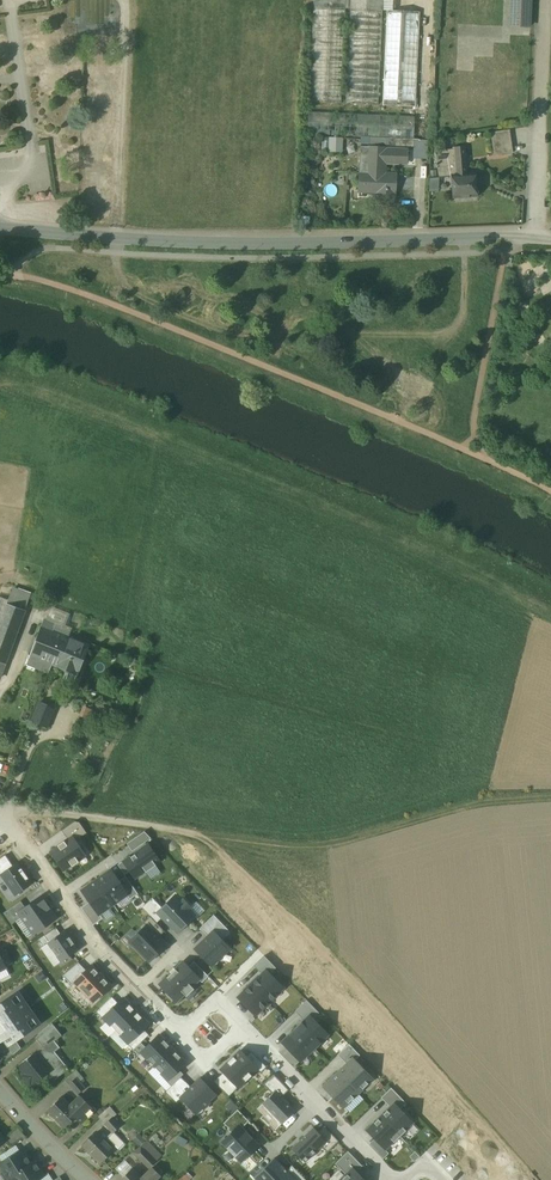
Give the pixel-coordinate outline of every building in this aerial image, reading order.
[(309,102),(341,103),(345,9),(350,9),(346,103),(378,105),(383,10),(383,0),(313,0),(309,102)] [(383,10),(387,10),(393,11),(393,0),(383,0),(383,10)] [(520,8),(520,0),(512,0),(510,26),(530,26),(530,9),(520,8)] [(520,8),(530,9),(531,0),(520,0),(520,8)] [(393,11),(387,10),(383,105),(415,106),(420,12),(393,11)] [(415,116),(308,112),(307,134),(414,139),(415,116)] [(509,129),(491,132),(494,155),(513,152),(509,129)] [(344,152),(344,137),(330,137),(330,151),(344,152)] [(386,148),(360,146),(360,158),(370,158),(370,173),(359,173),(358,192),(377,193),(377,198),(394,199),(394,193),(395,193),(396,174),(383,174),(383,163),(407,164),(407,150),(386,149),(386,148)] [(466,154),(455,155),(455,162),(458,162),(466,162),(466,154)] [(444,156),(436,157),(438,171),(445,170),(444,156)] [(467,173),(466,162),(458,162),(459,174),(453,174),(454,196),(477,195),(476,173),(467,173)] [(431,191),(441,190),(440,177),(430,178),(431,191)] [(30,596),(12,589),(7,604),(25,610),(30,596)] [(5,664),(25,610),(7,604),(0,623),(0,662),(5,664)] [(48,629),(44,627),(28,664),(48,672),(51,663),(77,674),(88,645),(48,629)] [(54,709),(40,703),(32,721),(47,727),(54,709)] [(62,831),(68,840),(72,837),(75,841),(87,833),(79,822),(74,822),(62,831)] [(144,832),(127,844),(132,851),(151,839),(144,832)] [(51,852),(63,870),(70,865),(72,867),(79,862),(78,860),(85,855),(75,841),(72,837),(68,840),(65,842),(64,841),(57,846),(58,847),(51,852)] [(130,871),(135,878),(145,871),(146,873),(156,866),(155,864),(159,861),(148,845),(124,862),(130,871)] [(13,866),(5,855),(0,859),(0,875),(13,866)] [(130,871),(124,862),(118,866),(124,875),(130,871)] [(17,863),(13,866),(0,875),(15,896),(32,884),(17,863)] [(127,895),(127,894),(118,881),(111,871),(96,881),(113,904),(127,895)] [(126,876),(118,881),(127,894),(127,895),(130,899),(138,894),(126,876)] [(100,914),(113,904),(96,881),(82,891),(90,902),(99,914),(100,914)] [(181,902),(175,896),(162,908),(157,913),(162,918),(165,920),(166,919),(178,932),(195,915),(189,909),(190,908),(183,900),(181,902)] [(56,918),(41,897),(25,908),(19,913),(22,917),(34,934),(56,918)] [(157,923),(162,918),(157,913),(162,908),(152,898),(142,908),(150,916),(157,923)] [(19,913),(25,908),(21,901),(3,913),(11,925),(22,917),(19,913)] [(99,914),(90,902),(81,908),(93,925),(103,919),(100,914),(99,914)] [(200,928),(208,937),(213,932),(222,940),(230,932),(213,915),(200,928)] [(157,923),(150,916),(143,923),(146,926),(147,926),(158,937),(165,931),(157,923)] [(158,937),(147,926),(146,926),(131,941),(149,960),(165,945),(158,937)] [(47,943),(60,934),(56,928),(39,940),(43,946),(47,943)] [(79,951),(65,930),(60,934),(47,943),(61,963),(79,951)] [(222,940),(213,932),(208,937),(195,949),(211,966),(229,948),(222,940)] [(265,970),(269,974),(275,968),(264,956),(254,966),(261,974),(265,970)] [(194,961),(188,967),(199,979),(202,983),(209,977),(194,961)] [(160,984),(176,1001),(184,994),(186,997),(194,989),(191,987),(199,979),(188,967),(183,962),(160,984)] [(74,982),(86,970),(78,963),(63,976),(72,986),(74,983),(74,982)] [(86,970),(74,982),(74,983),(93,1002),(110,985),(91,966),(86,970)] [(270,1003),(284,990),(269,974),(265,970),(261,974),(251,984),(270,1003)] [(256,1016),(270,1003),(251,984),(237,997),(256,1016)] [(11,997),(0,1005),(0,1041),(1,1041),(4,1039),(8,1045),(33,1028),(28,1021),(34,1016),(23,1000),(16,1004),(11,997)] [(103,1019),(104,1018),(103,1017),(118,1003),(112,997),(96,1012),(103,1019)] [(104,1018),(116,1030),(135,1011),(123,998),(118,1003),(103,1017),(104,1018)] [(309,1016),(313,1020),(320,1013),(307,1000),(295,1012),(304,1021),(309,1016)] [(148,1024),(135,1011),(116,1030),(128,1042),(128,1043),(143,1029),(148,1024)] [(314,1048),(328,1035),(313,1020),(309,1016),(304,1021),(295,1029),(314,1048)] [(52,1023),(35,1037),(43,1047),(52,1039),(53,1039),(60,1034),(52,1023)] [(128,1043),(128,1042),(127,1043),(133,1050),(148,1035),(143,1029),(128,1043)] [(300,1062),(314,1048),(295,1029),(282,1042),(285,1046),(300,1061),(300,1062)] [(141,1054),(154,1066),(174,1047),(161,1034),(141,1054)] [(69,1069),(68,1067),(65,1069),(51,1054),(59,1048),(53,1039),(52,1039),(43,1047),(44,1049),(37,1055),(49,1070),(49,1071),(55,1079),(66,1069),(67,1071),(69,1069)] [(338,1055),(347,1064),(352,1059),(354,1061),(360,1055),(349,1044),(338,1055)] [(300,1061),(285,1046),(279,1052),(293,1067),(300,1061)] [(186,1060),(174,1047),(154,1066),(166,1079),(177,1069),(186,1060)] [(240,1050),(220,1070),(223,1073),(238,1088),(244,1081),(245,1082),(252,1075),(251,1074),(256,1069),(258,1068),(246,1057),(240,1050)] [(35,1052),(18,1066),(25,1074),(23,1076),(29,1085),(32,1083),(33,1084),(49,1071),(49,1070),(37,1055),(35,1052)] [(251,1052),(246,1057),(258,1068),(256,1069),(260,1073),(266,1067),(251,1052)] [(358,1093),(372,1079),(354,1061),(352,1059),(347,1064),(338,1073),(358,1093)] [(183,1074),(177,1069),(166,1079),(165,1080),(171,1086),(181,1077),(183,1074)] [(238,1088),(223,1073),(214,1081),(229,1097),(238,1088)] [(344,1107),(358,1093),(338,1073),(323,1087),(333,1096),(343,1107),(344,1107)] [(263,1085),(272,1094),(275,1091),(281,1097),(288,1090),(274,1074),(263,1085)] [(180,1098),(191,1087),(181,1077),(171,1086),(165,1092),(176,1103),(180,1099),(180,1098)] [(85,1088),(76,1078),(69,1084),(77,1094),(85,1088)] [(209,1101),(216,1094),(200,1078),(191,1087),(180,1098),(180,1099),(195,1114),(202,1108),(203,1109),(210,1102),(209,1101)] [(381,1098),(390,1107),(394,1103),(400,1109),(406,1103),(391,1088),(381,1098)] [(275,1130),(295,1111),(281,1097),(275,1091),(272,1094),(257,1109),(270,1123),(269,1124),(275,1130)] [(93,1109),(80,1096),(70,1106),(78,1114),(75,1117),(78,1120),(81,1120),(82,1120),(93,1109)] [(343,1107),(333,1096),(327,1102),(342,1117),(348,1111),(344,1107),(343,1107)] [(70,1106),(61,1097),(48,1110),(65,1127),(75,1117),(78,1114),(70,1106)] [(406,1131),(405,1130),(413,1122),(400,1109),(394,1103),(390,1107),(380,1117),(400,1136),(406,1131)] [(227,1129),(231,1133),(238,1126),(241,1129),(249,1121),(238,1109),(223,1123),(228,1128),(227,1129)] [(120,1126),(112,1117),(105,1124),(113,1132),(120,1126)] [(385,1150),(393,1141),(394,1142),(400,1136),(380,1117),(366,1130),(374,1139),(385,1150)] [(241,1129),(238,1126),(231,1133),(222,1142),(241,1161),(257,1145),(241,1129)] [(327,1141),(321,1146),(327,1153),(339,1141),(324,1126),(318,1132),(327,1141)] [(318,1132),(313,1127),(291,1148),(305,1162),(321,1146),(327,1141),(318,1132)] [(120,1149),(127,1144),(116,1131),(109,1136),(120,1149)] [(113,1149),(96,1132),(83,1145),(100,1162),(113,1149)] [(385,1150),(374,1139),(368,1145),(382,1159),(388,1153),(385,1150)] [(142,1144),(133,1152),(138,1157),(145,1150),(147,1149),(142,1144)] [(160,1155),(150,1145),(147,1149),(145,1150),(155,1160),(160,1155)] [(2,1163),(20,1152),(16,1146),(0,1156),(0,1159),(2,1163)] [(0,1164),(0,1170),(2,1173),(6,1179),(8,1179),(10,1178),(11,1179),(37,1179),(44,1176),(35,1161),(31,1163),(23,1150),(20,1152),(2,1163),(0,1164)] [(155,1160),(145,1150),(138,1157),(149,1167),(155,1160)] [(335,1164),(346,1175),(352,1169),(356,1172),(362,1166),(348,1151),(335,1164)] [(286,1170),(275,1158),(254,1178),(256,1179),(296,1179),(286,1170)] [(292,1165),(286,1170),(296,1179),(306,1179),(292,1165)] [(133,1168),(121,1179),(144,1179),(142,1177),(133,1168)] [(151,1169),(142,1177),(144,1179),(155,1179),(159,1177),(151,1169)] [(352,1169),(346,1175),(341,1179),(364,1179),(356,1172),(352,1169)]
